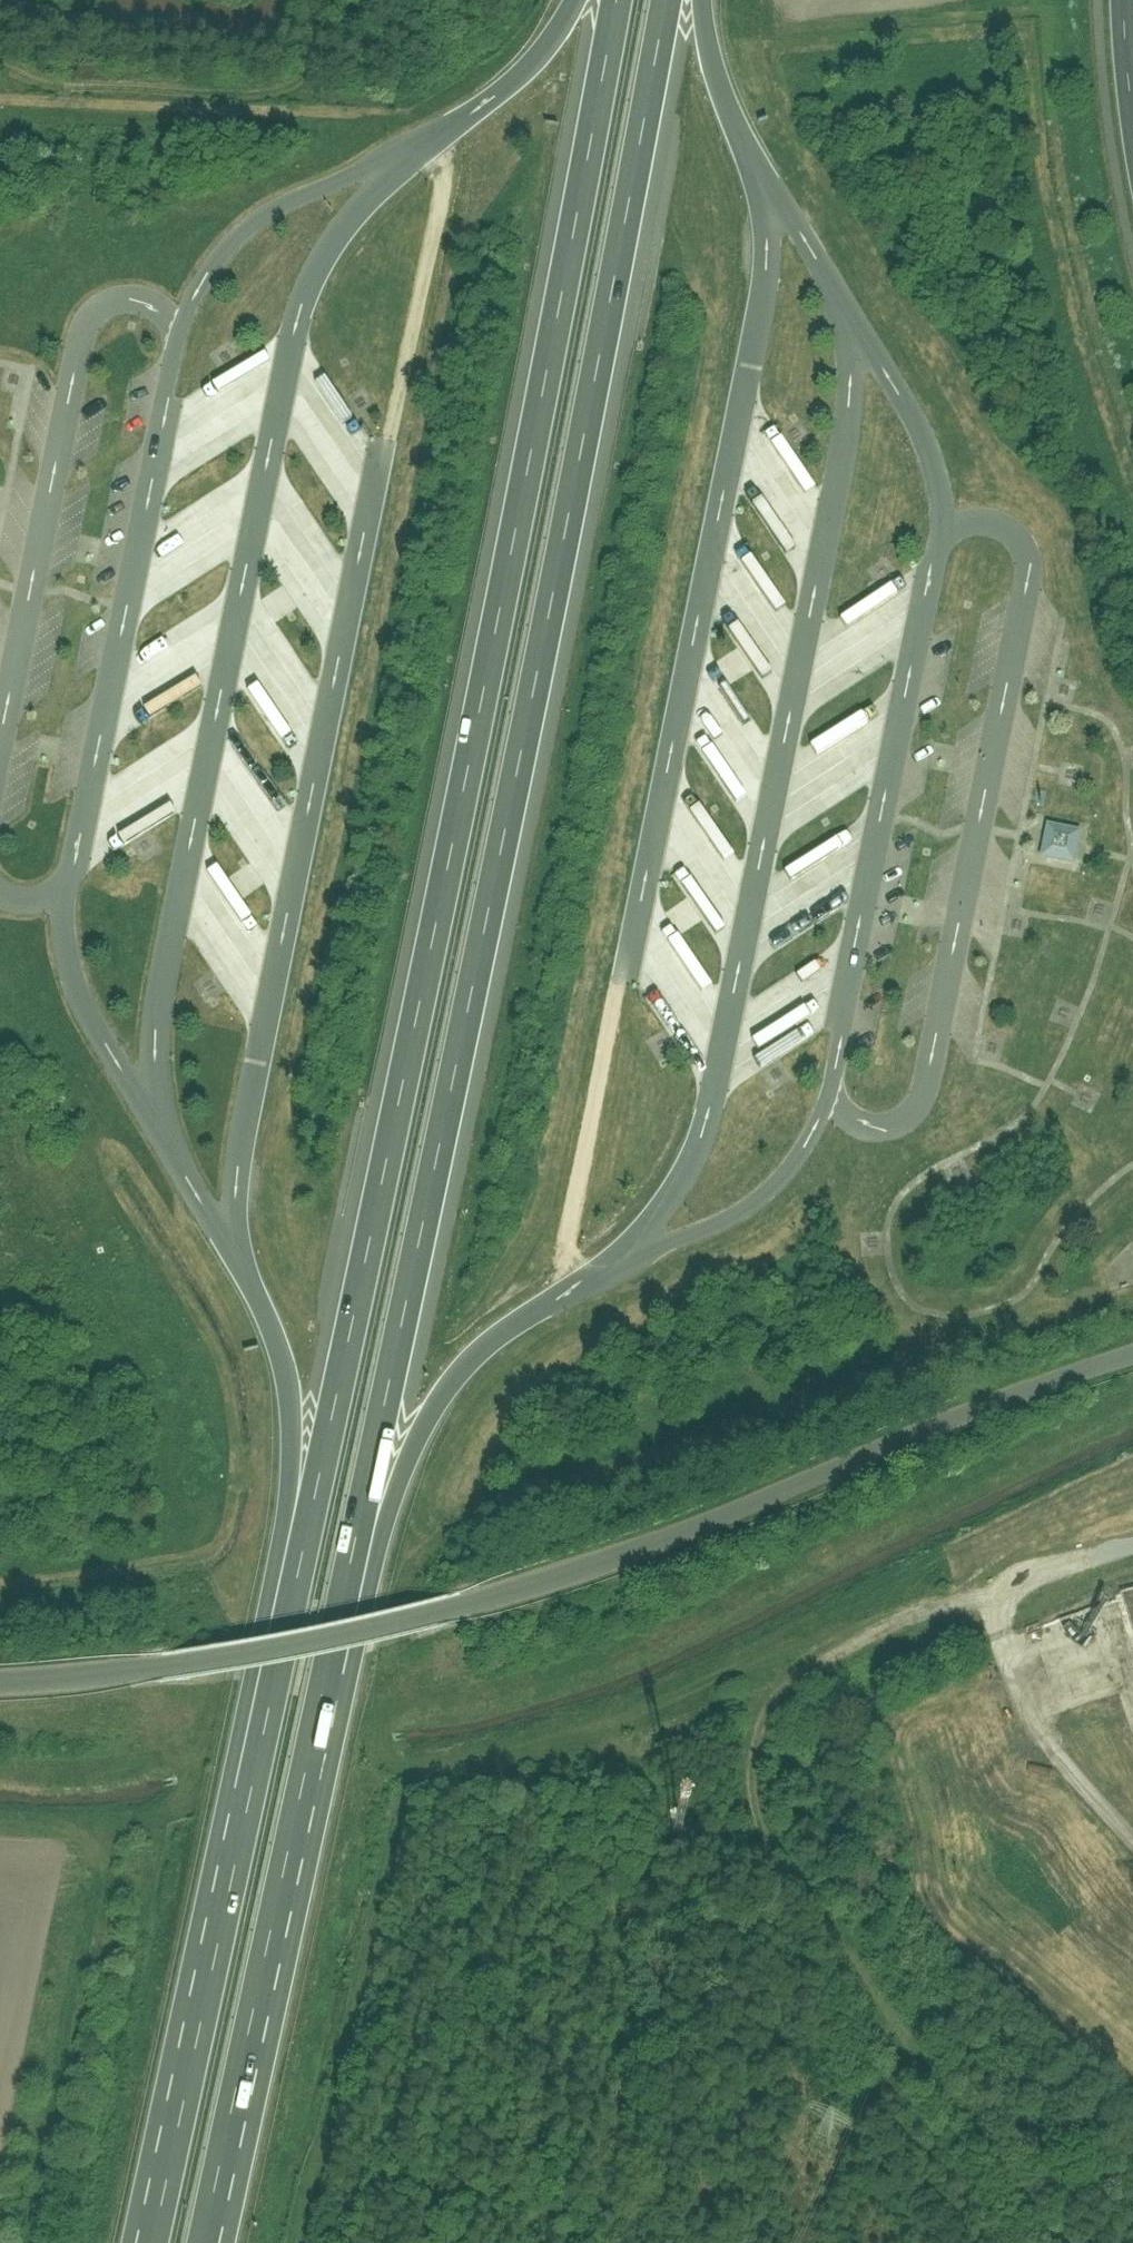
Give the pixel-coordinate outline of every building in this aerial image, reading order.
[(1047,859),(1080,866),(1087,833),(1054,826),(1047,859)]
